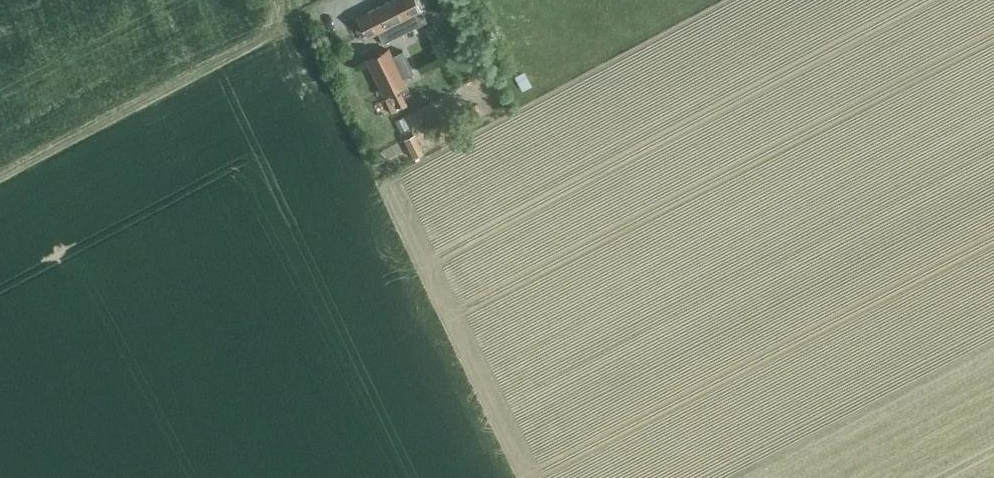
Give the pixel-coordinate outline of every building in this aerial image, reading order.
[(358,21),(364,34),(376,29),(377,32),(378,32),(382,41),(413,26),(425,20),(416,0),(395,0),(368,13),(370,16),(358,21)] [(365,61),(383,99),(406,88),(388,50),(365,61)]
